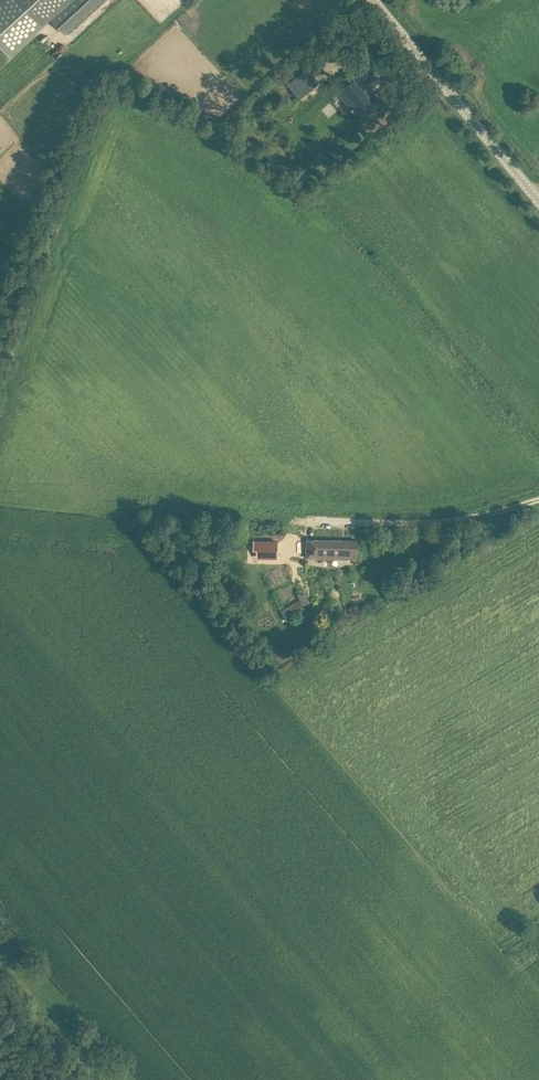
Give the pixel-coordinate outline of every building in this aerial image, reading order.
[(0,0),(0,44),(11,55),(50,18),(65,34),(102,0),(0,0)] [(288,84),(299,98),(320,81),(308,68),(288,84)] [(346,100),(356,113),(374,98),(370,93),(373,91),(359,75),(341,90),(347,98),(346,100)] [(307,557),(357,558),(357,551),(358,540),(330,539),(330,540),(307,539),(307,550),(307,557)] [(278,558),(278,540),(254,540),(254,548),(257,548),(257,557),(278,558)] [(282,568),(269,574),(271,578),(284,573),(282,568)] [(300,599),(281,610),(287,621),(307,610),(304,605),(301,599),(300,599)] [(349,610),(354,621),(363,616),(358,605),(349,610)]
